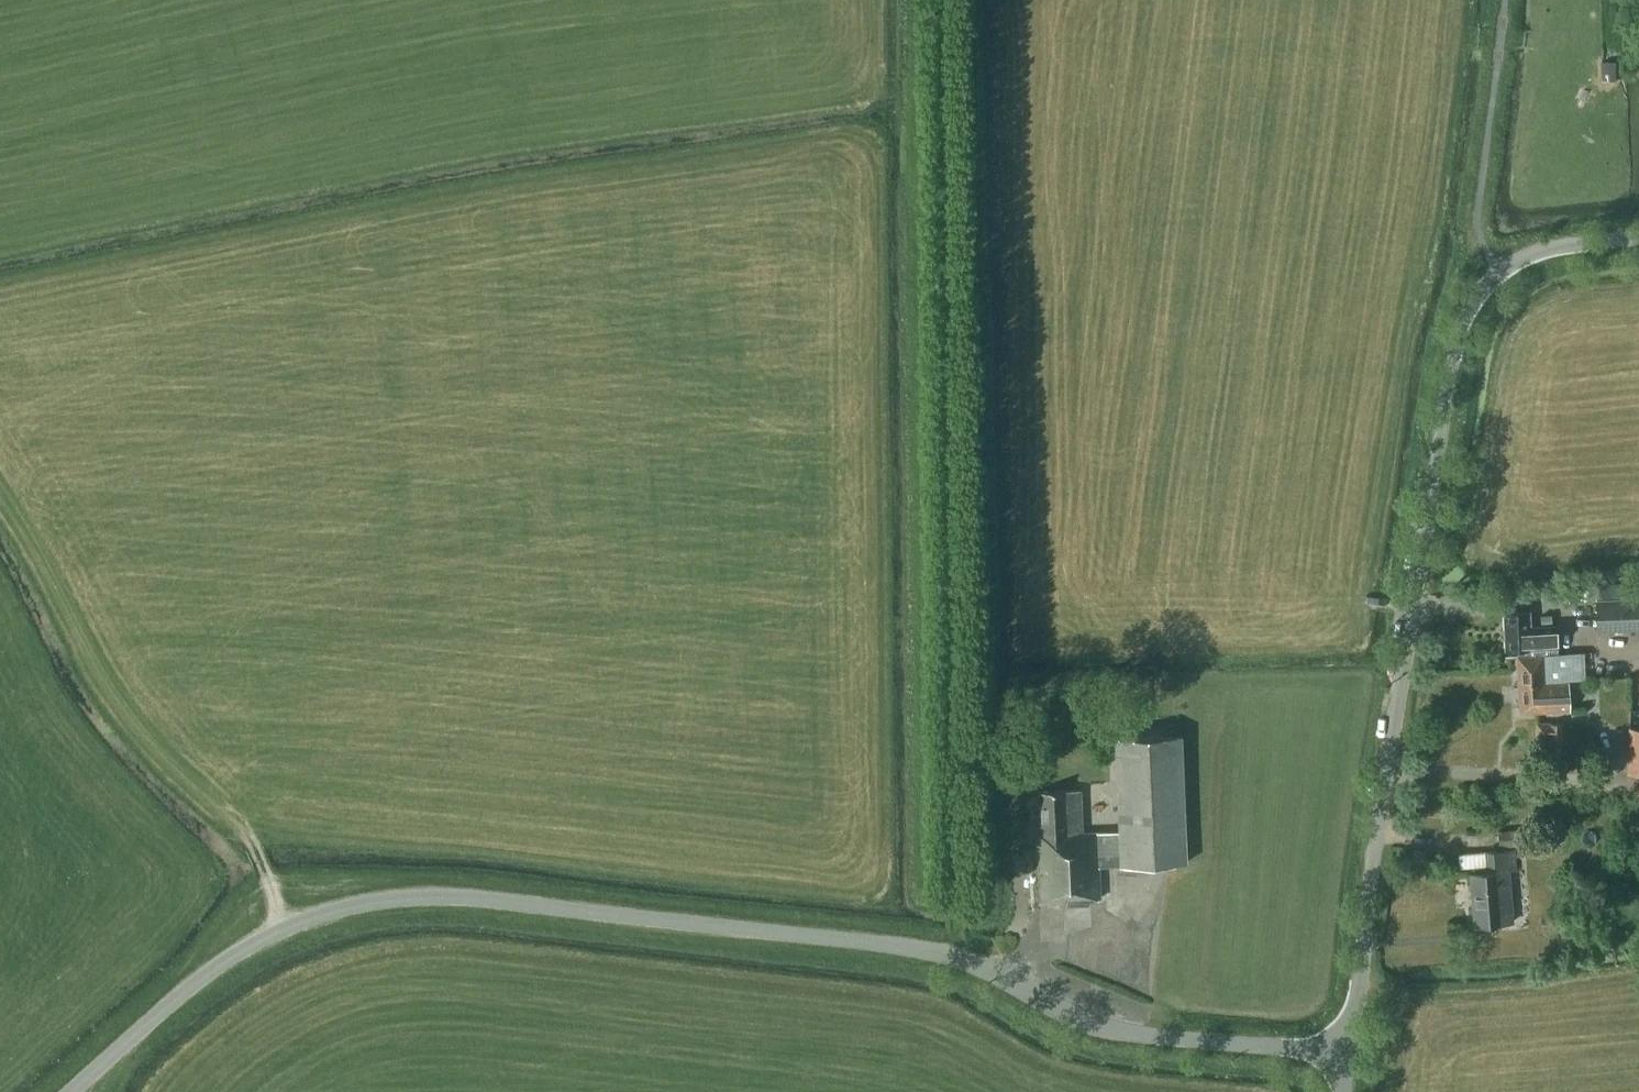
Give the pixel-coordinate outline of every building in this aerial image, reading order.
[(1614,61),(1602,62),(1603,79),(1615,78),(1614,61)] [(1625,583),(1626,597),(1596,597),(1596,632),(1638,629),(1638,583),(1625,583)] [(1505,649),(1535,648),(1557,647),(1556,624),(1530,626),(1529,610),(1503,611),(1505,649)] [(1541,623),(1551,622),(1551,614),(1541,615),(1541,623)] [(1584,652),(1542,654),(1544,683),(1569,681),(1569,680),(1585,679),(1584,652)] [(1544,683),(1542,654),(1517,655),(1520,712),(1570,709),(1569,681),(1544,683)] [(1564,749),(1564,723),(1535,722),(1535,735),(1549,736),(1549,748),(1564,749)] [(1099,865),(1186,862),(1181,733),(1179,733),(1178,723),(1167,723),(1167,734),(1115,736),(1119,830),(1083,832),(1081,789),(1040,791),(1042,828),(1037,828),(1040,903),(1067,901),(1067,903),(1090,902),(1089,898),(1100,898),(1099,865)] [(1628,727),(1627,773),(1638,774),(1638,727),(1628,727)] [(1519,829),(1498,830),(1499,847),(1520,845),(1519,829)] [(1509,870),(1515,870),(1514,848),(1486,851),(1487,871),(1470,872),(1474,924),(1513,921),(1509,870)]
